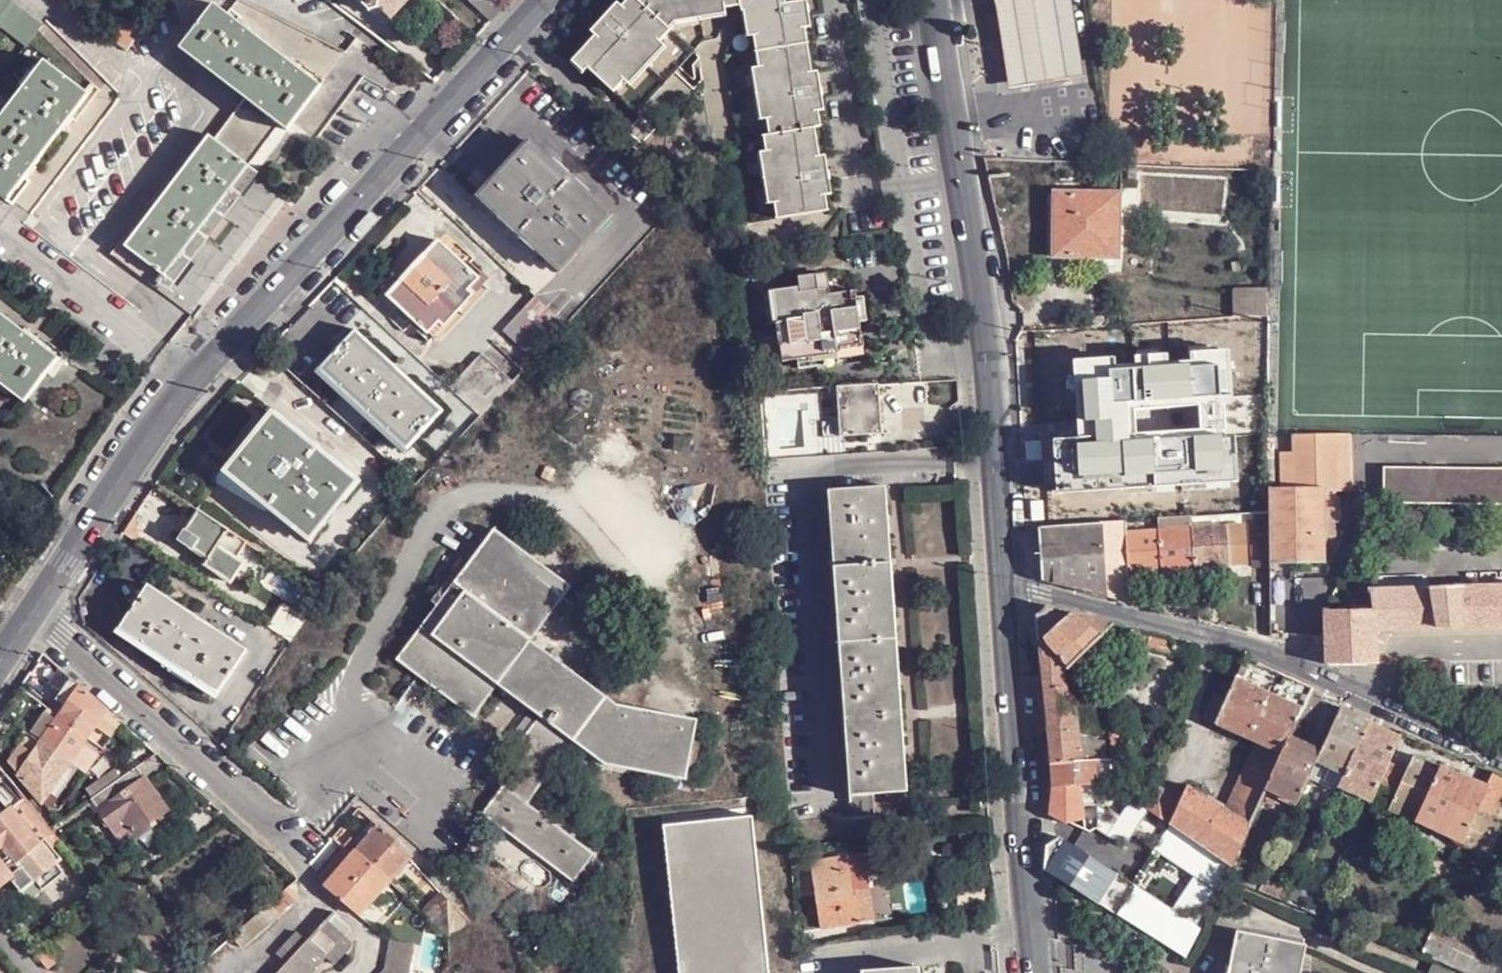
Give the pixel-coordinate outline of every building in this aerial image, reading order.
[(28,45),(44,24),(14,0),(0,0),(0,24),(28,45)] [(364,3),(371,9),(379,7),(391,19),(408,0),(364,0),(364,3)] [(502,9),(493,0),(469,0),(491,21),(502,9)] [(580,60),(592,72),(618,95),(629,83),(665,44),(673,36),(668,31),(677,22),(729,13),(745,11),(746,17),(753,16),(757,41),(761,71),(770,126),(772,138),(766,140),(769,155),(777,208),(780,223),(831,215),(829,198),(823,160),(818,130),(824,130),(821,115),(815,75),(808,31),(804,5),(803,0),(623,0),(620,3),(626,10),(622,13),(599,39),(580,60)] [(1012,93),(1082,81),(1068,0),(996,0),(1012,93)] [(245,97),(280,124),(288,130),(293,123),(321,85),(213,2),(179,48),(245,97)] [(810,4),(804,5),(808,31),(814,30),(810,4)] [(593,33),(599,39),(622,13),(616,8),(593,33)] [(730,21),(729,13),(677,22),(668,31),(673,36),(679,29),(730,21)] [(748,42),(757,41),(753,16),(746,17),(744,18),(748,42)] [(119,17),(106,33),(126,48),(138,31),(119,17)] [(665,44),(629,83),(634,88),(671,50),(665,44)] [(45,58),(0,118),(0,194),(8,200),(90,91),(45,58)] [(592,72),(580,60),(572,67),(585,78),(592,72)] [(762,127),(770,126),(761,71),(753,72),(762,127)] [(821,74),(815,75),(821,115),(827,113),(821,74)] [(249,165),(280,124),(245,97),(214,138),(249,165)] [(656,134),(642,120),(628,134),(642,148),(656,134)] [(164,277),(249,165),(214,138),(208,134),(197,149),(126,245),(125,246),(164,277)] [(560,272),(611,216),(530,142),(480,197),(521,236),(560,272)] [(126,245),(197,149),(192,145),(121,241),(126,245)] [(770,209),(777,208),(769,155),(761,157),(770,209)] [(828,158),(823,160),(829,198),(835,197),(828,158)] [(1074,177),(1074,165),(1056,164),(1056,177),(1074,177)] [(1056,259),(1120,260),(1122,195),(1058,194),(1056,259)] [(156,289),(164,277),(125,246),(126,245),(121,241),(110,255),(156,289)] [(440,323),(444,327),(474,296),(469,292),(479,280),(467,268),(461,263),(455,256),(451,253),(439,242),(388,297),(400,308),(403,311),(410,318),(415,322),(429,334),(440,323)] [(462,248),(455,256),(461,263),(466,258),(467,257),(472,261),(473,260),(462,248)] [(466,258),(461,263),(467,268),(471,263),(466,258)] [(820,290),(832,288),(829,273),(818,275),(820,290)] [(861,323),(859,298),(858,292),(833,295),(832,288),(820,290),(818,275),(801,277),(802,288),(775,291),(779,325),(783,362),(799,361),(841,355),(840,350),(865,348),(861,323)] [(469,292),(474,296),(485,285),(479,280),(469,292)] [(770,325),(779,325),(775,291),(766,291),(770,325)] [(1237,321),(1270,319),(1271,291),(1237,293),(1237,321)] [(566,326),(535,297),(503,331),(530,356),(521,368),(524,371),(566,326)] [(868,297),(859,298),(861,323),(871,322),(868,297)] [(405,323),(406,321),(410,318),(403,311),(393,322),(404,333),(409,327),(405,323)] [(25,403),(48,372),(57,357),(0,313),(0,384),(25,403)] [(1091,320),(1090,329),(1108,328),(1107,319),(1091,320)] [(1107,319),(1108,328),(1120,326),(1120,319),(1107,319)] [(429,343),(444,327),(440,323),(429,334),(425,339),(429,343)] [(321,369),(408,449),(443,411),(356,331),(321,369)] [(1128,385),(1147,386),(1149,350),(1064,347),(1062,401),(1094,402),(1094,388),(1127,389),(1128,385)] [(865,356),(865,348),(840,350),(841,355),(799,361),(800,369),(841,364),(841,359),(865,356)] [(64,349),(57,357),(48,372),(53,375),(70,353),(64,349)] [(1261,361),(1272,361),(1271,349),(1261,349),(1261,361)] [(482,353),(450,387),(481,417),(513,381),(482,353)] [(404,453),(408,449),(321,369),(317,374),(404,453)] [(879,383),(837,386),(840,420),(831,421),(832,437),(883,433),(879,383)] [(309,543),(347,497),(336,488),(350,471),(275,412),(226,472),(270,509),(269,511),(309,543)] [(1337,437),(1340,494),(1354,495),(1352,436),(1337,437)] [(1273,516),(1275,566),(1328,564),(1326,539),(1337,538),(1335,516),(1341,516),(1340,500),(1337,500),(1337,494),(1340,494),(1337,437),(1294,439),(1295,456),(1296,490),(1282,490),(1273,491),(1273,516)] [(1280,455),(1282,490),(1296,490),(1295,456),(1280,455)] [(336,488),(347,497),(360,481),(350,471),(336,488)] [(266,514),(269,511),(224,475),(216,485),(266,514)] [(829,491),(851,797),(875,795),(908,793),(886,488),(829,491)] [(1049,530),(1080,528),(1078,497),(1047,500),(1049,530)] [(230,531),(199,511),(192,522),(184,517),(177,529),(185,534),(179,542),(210,561),(230,531)] [(1396,522),(1422,522),(1420,511),(1395,511),(1396,522)] [(1161,532),(1195,529),(1194,521),(1160,523),(1161,532)] [(1045,581),(1133,604),(1131,573),(1129,534),(1127,525),(1080,528),(1049,530),(1043,531),(1045,581)] [(1195,529),(1198,569),(1231,567),(1231,565),(1241,565),(1238,527),(1195,529)] [(1164,571),(1198,569),(1195,529),(1161,532),(1164,571)] [(230,531),(210,561),(207,565),(214,571),(233,583),(242,569),(234,564),(248,543),(230,531)] [(1035,579),(1045,581),(1043,531),(1029,531),(1031,554),(1031,575),(1035,579)] [(605,699),(532,641),(568,588),(493,532),(397,659),(475,719),(498,687),(540,717),(509,760),(518,767),(483,814),(574,882),(595,853),(528,804),(572,743),(606,767),(684,781),(696,723),(617,707),(605,699)] [(1131,573),(1164,571),(1161,532),(1129,534),(1131,573)] [(149,587),(120,629),(144,645),(195,679),(219,695),(248,652),(149,587)] [(1328,664),(1328,665),(1329,666),(1379,664),(1377,631),(1501,627),(1501,587),(1372,591),(1373,610),(1328,611),(1326,612),(1328,664)] [(1039,648),(1043,687),(1064,685),(1064,677),(1067,676),(1070,670),(1067,667),(1114,622),(1045,604),(1036,614),(1039,648)] [(283,606),(269,627),(291,642),(305,621),(283,606)] [(1170,636),(1121,623),(1120,629),(1125,636),(1128,636),(1128,637),(1146,642),(1146,645),(1171,652),(1174,642),(1173,640),(1170,636)] [(144,645),(120,629),(117,634),(141,650),(144,645)] [(144,645),(141,650),(193,683),(195,679),(144,645)] [(1149,808),(1171,823),(1211,851),(1230,865),(1259,800),(1289,735),(1299,716),(1310,692),(1310,691),(1312,687),(1286,674),(1285,677),(1245,659),(1243,658),(1226,696),(1214,721),(1257,740),(1229,803),(1186,784),(1179,800),(1157,780),(1157,781),(1153,785),(1151,783),(1143,795),(1136,790),(1131,796),(1149,808)] [(72,681),(61,671),(51,686),(63,694),(72,681)] [(217,699),(219,695),(195,679),(193,683),(217,699)] [(1046,733),(1048,763),(1087,760),(1086,753),(1079,753),(1078,744),(1076,728),(1084,732),(1107,734),(1106,731),(1109,731),(1075,692),(1066,693),(1064,685),(1043,687),(1044,701),(1046,733)] [(117,730),(121,724),(80,688),(60,718),(89,738),(96,728),(111,738),(117,730)] [(1203,716),(1214,721),(1226,696),(1214,691),(1203,716)] [(1310,692),(1299,716),(1312,722),(1324,698),(1310,692)] [(1340,706),(1321,750),(1316,759),(1343,772),(1368,720),(1340,706)] [(30,735),(41,744),(57,722),(45,714),(30,735)] [(70,764),(86,774),(99,756),(83,745),(89,738),(60,718),(57,722),(41,744),(70,764)] [(1398,735),(1368,720),(1343,772),(1339,784),(1370,799),(1378,781),(1386,765),(1399,736),(1398,735)] [(1106,731),(1107,734),(1108,752),(1124,751),(1125,748),(1134,743),(1128,733),(1124,735),(1116,735),(1115,731),(1109,731),(1106,731)] [(17,743),(20,746),(34,756),(41,744),(30,735),(25,733),(17,743)] [(1289,735),(1259,800),(1267,804),(1272,790),(1296,802),(1311,771),(1316,759),(1321,750),(1289,735)] [(1086,753),(1087,760),(1107,758),(1106,741),(1086,738),(1078,744),(1079,753),(1086,753)] [(43,802),(49,809),(57,798),(50,793),(70,764),(41,744),(34,756),(20,775),(43,802)] [(20,746),(9,762),(20,775),(34,756),(20,746)] [(1108,752),(1108,758),(1109,758),(1110,763),(1134,760),(1126,751),(1124,751),(1108,752)] [(1405,773),(1386,765),(1378,781),(1397,790),(1389,808),(1414,820),(1462,842),(1487,853),(1500,826),(1489,821),(1474,815),(1488,786),(1486,785),(1413,755),(1405,773)] [(1049,800),(1048,814),(1063,821),(1066,821),(1090,827),(1095,825),(1098,817),(1083,819),(1083,808),(1098,806),(1097,800),(1098,796),(1098,783),(1111,782),(1110,763),(1109,758),(1108,758),(1107,758),(1087,760),(1048,763),(1050,786),(1049,800)] [(1316,759),(1311,771),(1339,784),(1343,772),(1316,759)] [(111,788),(93,801),(101,813),(100,818),(107,827),(112,829),(123,844),(136,836),(138,839),(157,827),(154,822),(168,813),(138,769),(111,788)] [(1494,771),(1488,786),(1501,791),(1501,774),(1494,771)] [(85,789),(93,801),(111,788),(103,777),(85,789)] [(11,782),(2,790),(0,791),(0,817),(12,808),(39,843),(14,864),(18,870),(10,877),(21,890),(36,879),(69,852),(51,830),(11,782)] [(1488,786),(1474,815),(1489,821),(1501,792),(1501,791),(1488,786)] [(875,795),(851,797),(852,820),(876,818),(875,795)] [(1098,817),(1095,825),(1107,832),(1121,813),(1109,803),(1108,805),(1098,796),(1097,800),(1098,806),(1098,817)] [(1123,844),(1149,808),(1131,796),(1121,813),(1107,832),(1123,844)] [(10,877),(18,870),(14,864),(39,843),(12,808),(0,817),(0,884),(10,877)] [(1197,880),(1189,898),(1208,909),(1209,909),(1224,876),(1230,865),(1211,851),(1171,823),(1153,849),(1197,880)] [(361,916),(411,859),(394,844),(396,841),(379,826),(378,828),(374,824),(366,834),(370,837),(361,847),(355,842),(348,849),(335,865),(341,870),(328,886),(345,902),(361,916)] [(662,838),(679,972),(769,972),(754,826),(662,838)] [(1043,868),(1052,874),(1052,873),(1073,886),(1085,894),(1183,958),(1208,909),(1189,898),(1172,887),(1162,902),(1111,869),(1114,865),(1085,845),(1081,849),(1057,834),(1055,837),(1046,844),(1043,868)] [(881,853),(851,857),(856,892),(872,889),(870,876),(885,875),(881,853)] [(856,892),(851,857),(813,863),(822,929),(861,923),(861,922),(856,892)] [(1262,878),(1230,865),(1224,876),(1257,889),(1262,878)] [(43,887),(36,879),(21,890),(28,899),(43,887)] [(1293,882),(1285,900),(1292,904),(1300,885),(1293,882)] [(291,886),(233,936),(242,945),(299,896),(291,886)] [(1085,894),(1073,886),(1067,895),(1078,903),(1085,894)] [(856,892),(861,922),(877,920),(872,889),(856,892)] [(450,939),(447,900),(441,893),(424,909),(450,939)] [(327,954),(336,963),(355,942),(345,933),(352,926),(336,911),(309,940),(299,930),(279,952),(289,961),(278,972),(310,972),(327,954)] [(421,919),(396,914),(392,943),(413,961),(421,919)] [(139,937),(149,929),(141,919),(131,927),(139,937)] [(1419,954),(1464,972),(1501,972),(1501,955),(1433,924),(1419,954)] [(1306,944),(1237,930),(1228,972),(1301,972),(1306,944)] [(413,961),(392,943),(388,967),(383,972),(411,972),(413,961)] [(55,964),(45,952),(37,958),(47,971),(55,964)]
